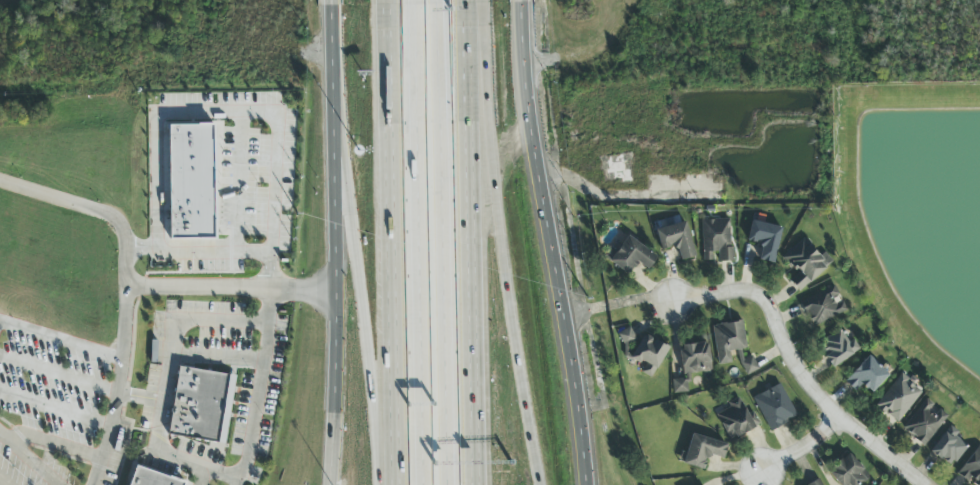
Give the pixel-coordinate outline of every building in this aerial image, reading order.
[(170,240),(214,239),(214,125),(169,125),(170,240)] [(702,262),(712,261),(712,253),(718,253),(718,262),(731,262),(730,220),(701,221),(702,262)] [(781,227),(751,221),(746,242),(761,245),(758,260),(773,264),(781,227)] [(680,260),(694,257),(685,222),(655,230),(661,251),(676,247),(680,260)] [(625,274),(634,261),(647,270),(656,257),(627,236),(608,262),(625,274)] [(833,264),(824,252),(818,257),(805,239),(782,256),(796,276),(789,280),(797,290),(833,264)] [(845,313),(835,287),(800,301),(810,327),(845,313)] [(718,365),(731,363),(729,351),(746,348),(742,321),(711,326),(718,365)] [(622,346),(635,339),(630,328),(617,334),(622,346)] [(860,351),(853,339),(847,343),(841,330),(818,342),(831,367),(860,351)] [(668,348),(643,334),(630,359),(644,367),(641,373),(651,379),(668,348)] [(679,346),(682,379),(672,380),(673,394),(688,392),(687,374),(710,372),(708,343),(679,346)] [(852,393),(861,384),(870,393),(887,375),(868,356),(842,384),(852,393)] [(746,375),(758,370),(752,357),(740,362),(746,375)] [(169,434),(181,366),(230,374),(218,443),(169,434)] [(919,391),(911,386),(914,382),(899,373),(877,408),(899,422),(919,391)] [(752,397),(769,431),(796,417),(780,384),(752,397)] [(729,441),(759,426),(755,418),(753,419),(750,413),(747,415),(738,398),(727,403),(729,408),(716,415),(729,441)] [(947,417),(925,399),(902,429),(923,446),(947,417)] [(928,451),(948,468),(968,446),(948,428),(928,451)] [(727,444),(690,434),(681,464),(704,470),(708,455),(723,459),(727,444)] [(969,484),(979,484),(979,447),(976,445),(956,477),(969,484)] [(869,477),(848,454),(827,473),(838,484),(861,484),(869,477)] [(186,481),(185,484),(129,484),(136,465),(186,481)]
